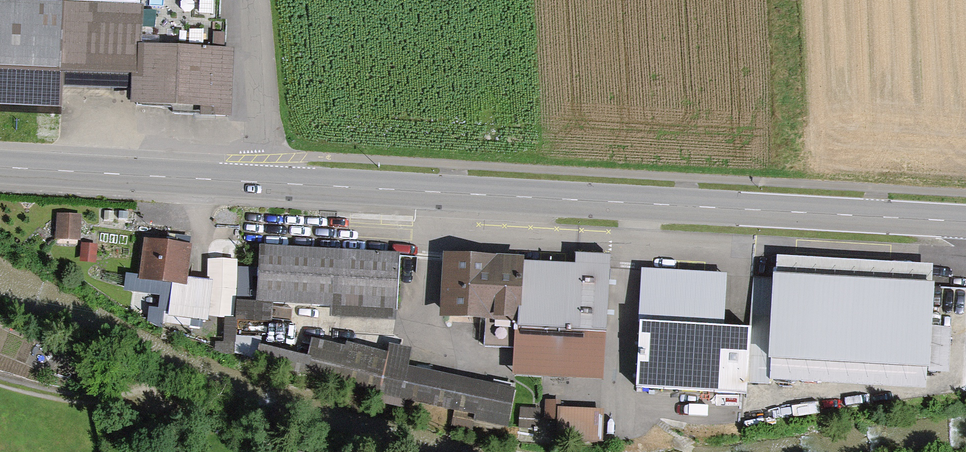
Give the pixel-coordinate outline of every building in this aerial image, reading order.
[(67,109),(68,72),(154,74),(153,112),(243,114),(244,60),(153,58),(154,9),(106,8),(107,0),(0,0),(0,108),(67,109)] [(89,220),(66,219),(64,241),(88,243),(89,220)] [(198,253),(155,246),(149,281),(179,286),(174,319),(216,326),(223,285),(194,280),(198,253)] [(417,262),(265,254),(262,306),(414,314),(417,262)] [(622,269),(459,258),(455,325),(529,330),(526,375),(615,380),(622,269)] [(738,281),(650,277),(645,389),(765,395),(768,333),(736,332),(738,281)] [(954,291),(793,283),(789,363),(950,371),(954,291)] [(324,363),(282,353),(278,371),(513,429),(521,397),(423,373),(425,363),(330,340),(324,363)] [(613,414),(564,414),(564,440),(612,441),(613,414)]
